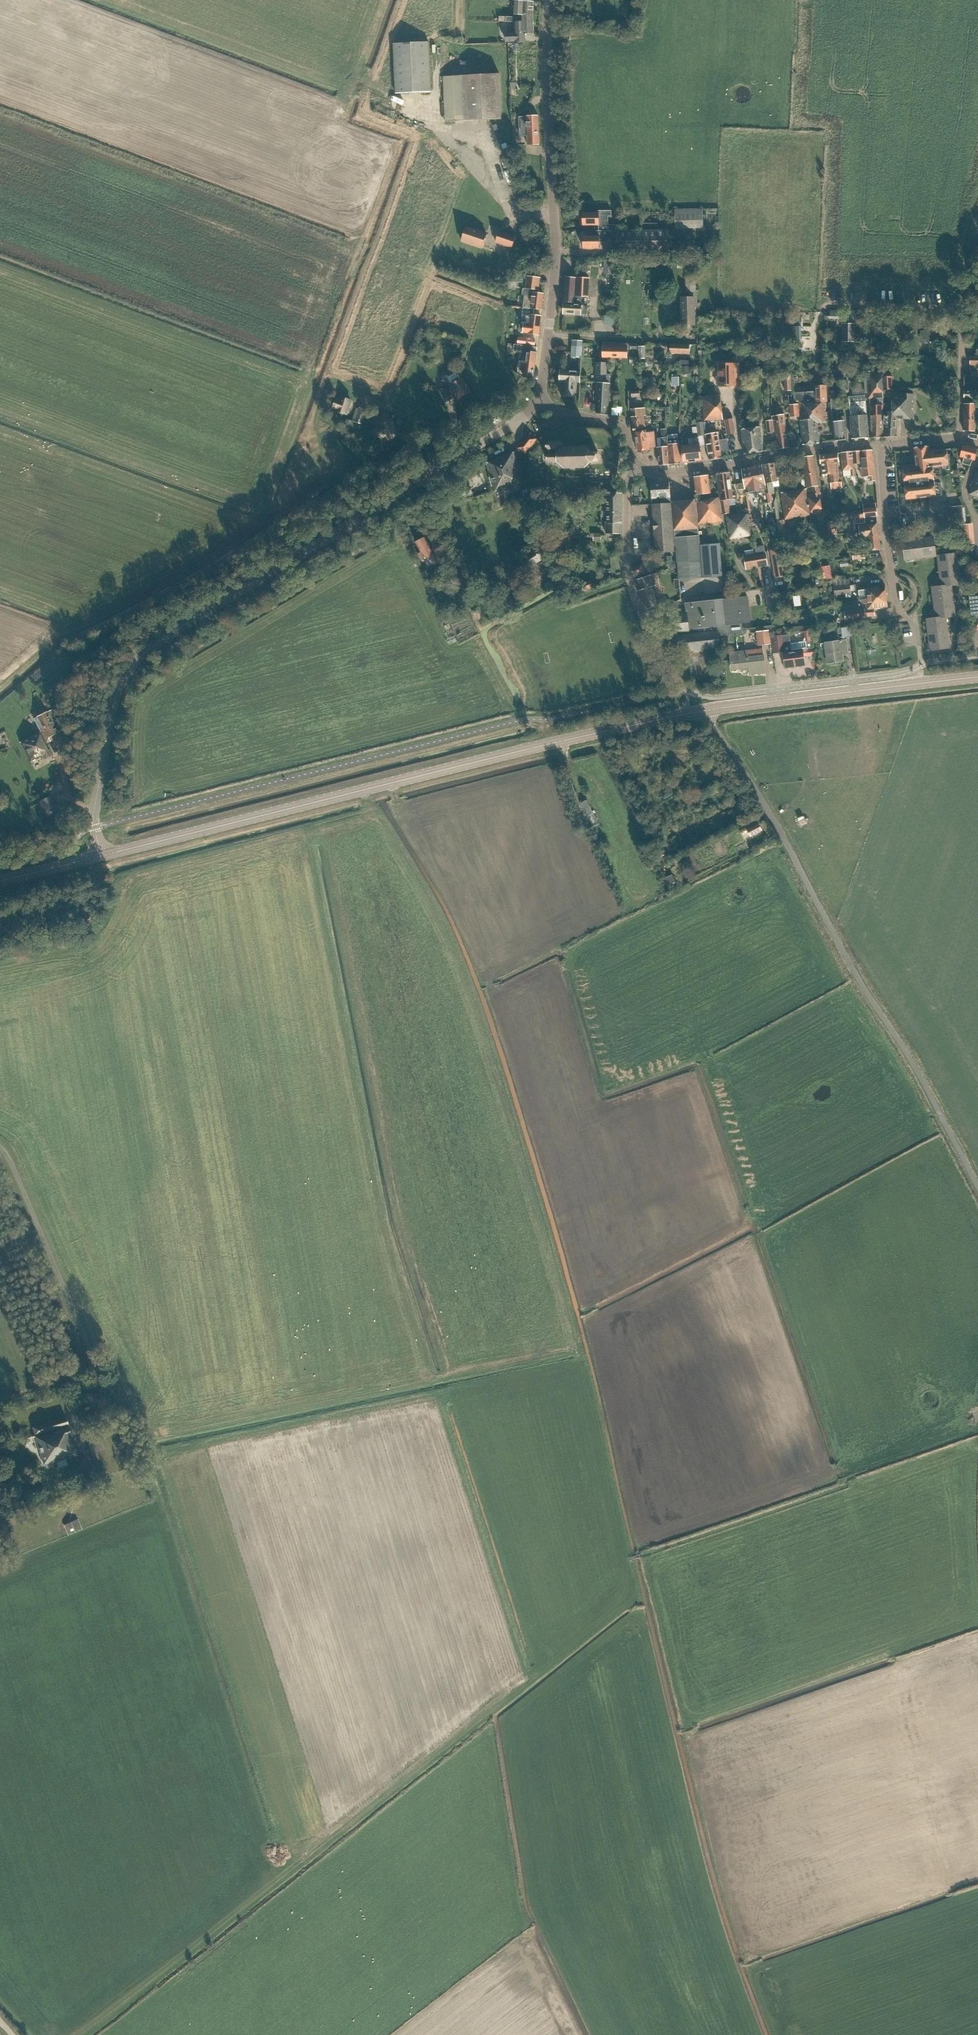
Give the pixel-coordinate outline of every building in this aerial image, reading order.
[(506,22),(514,22),(523,22),(524,16),(533,17),(534,3),(532,3),(532,0),(514,0),(513,0),(513,7),(514,7),(514,17),(507,16),(506,22)] [(515,32),(506,33),(506,42),(515,41),(515,42),(526,42),(525,34),(534,33),(533,17),(524,16),(523,22),(514,22),(515,32)] [(429,41),(394,43),(396,93),(431,92),(429,41)] [(500,73),(444,76),(446,122),(503,119),(500,73)] [(520,116),(520,130),(521,135),(529,135),(529,144),(539,144),(538,116),(520,116)] [(703,208),(675,209),(675,229),(703,228),(703,208)] [(599,225),(599,230),(617,230),(617,224),(608,224),(608,215),(611,215),(611,211),(598,211),(598,212),(583,213),(583,218),(582,219),(582,222),(583,223),(583,225),(599,225)] [(467,226),(462,241),(482,248),(487,233),(467,226)] [(642,230),(617,230),(599,230),(591,230),(591,236),(585,236),(585,242),(583,242),(583,247),(585,247),(585,248),(600,248),(600,241),(617,242),(617,252),(667,251),(668,230),(657,230),(642,230)] [(500,231),(496,242),(512,247),(515,236),(500,231)] [(693,245),(677,244),(677,254),(692,255),(693,245)] [(613,260),(604,260),(604,274),(613,274),(613,260)] [(564,303),(563,314),(581,315),(581,314),(587,315),(589,277),(588,277),(589,268),(580,267),(579,277),(577,277),(576,296),(575,296),(575,304),(564,303)] [(525,295),(523,307),(542,309),(544,293),(538,292),(540,277),(527,275),(526,288),(525,288),(523,289),(522,293),(524,295),(525,295)] [(566,277),(564,301),(574,302),(576,278),(566,277)] [(686,279),(685,294),(696,294),(696,279),(686,279)] [(695,298),(682,298),(682,325),(695,325),(695,298)] [(524,325),(520,325),(520,331),(540,333),(541,316),(523,314),(523,316),(525,316),(524,325)] [(802,316),(794,316),(794,326),(803,326),(802,316)] [(853,323),(843,323),(843,339),(853,339),(853,323)] [(921,332),(921,342),(939,342),(939,329),(929,329),(929,332),(921,332)] [(524,336),(523,345),(532,346),(533,337),(524,336)] [(888,338),(888,353),(897,353),(897,338),(888,338)] [(615,347),(615,343),(608,342),(608,344),(604,343),(603,357),(620,358),(620,347),(615,347)] [(537,346),(532,346),(523,345),(514,344),(508,343),(508,346),(514,346),(513,351),(525,352),(524,361),(521,360),(520,368),(524,368),(523,376),(533,377),(537,346)] [(628,343),(615,343),(615,347),(620,347),(620,358),(628,358),(628,348),(627,348),(628,343)] [(670,344),(670,353),(690,354),(690,345),(670,344)] [(573,346),(572,357),(582,357),(582,347),(573,346)] [(607,374),(608,363),(608,361),(597,361),(596,374),(607,374)] [(719,377),(717,377),(717,385),(719,385),(719,386),(736,386),(735,377),(739,376),(739,364),(719,364),(719,377)] [(561,370),(560,381),(565,381),(564,396),(575,397),(576,382),(581,382),(581,371),(561,370)] [(458,371),(447,377),(451,384),(459,398),(470,391),(458,371)] [(874,374),(864,374),(866,399),(870,399),(870,416),(869,416),(870,438),(884,438),(883,371),(874,371),(874,374)] [(599,382),(597,413),(608,414),(610,384),(611,383),(610,383),(606,383),(599,382)] [(800,404),(800,407),(807,407),(807,408),(815,408),(815,406),(819,406),(820,412),(826,412),(825,396),(827,396),(826,385),(815,385),(815,392),(795,394),(796,404),(800,404)] [(446,403),(447,402),(453,398),(446,387),(438,391),(446,403)] [(964,390),(964,430),(976,431),(976,390),(964,390)] [(893,403),(885,403),(884,437),(897,437),(897,419),(904,419),(913,419),(914,394),(893,394),(893,403)] [(723,419),(721,395),(702,397),(705,421),(718,420),(723,419)] [(793,396),(789,396),(790,405),(791,405),(792,417),(799,417),(798,405),(794,405),(793,396)] [(852,400),(849,400),(852,439),(869,438),(865,400),(865,396),(852,397),(852,400)] [(337,398),(334,408),(337,409),(337,410),(346,413),(351,400),(342,397),(341,400),(337,398)] [(839,422),(838,409),(839,409),(838,398),(831,399),(832,410),(835,441),(846,440),(844,421),(839,422)] [(626,404),(616,404),(616,414),(626,414),(626,404)] [(807,407),(800,407),(803,445),(819,443),(818,423),(827,422),(826,412),(820,412),(819,406),(815,406),(815,408),(807,408),(807,407)] [(355,414),(353,419),(356,420),(355,422),(362,424),(367,409),(360,407),(359,409),(356,408),(355,414)] [(635,433),(644,431),(643,427),(645,426),(644,416),(646,415),(645,408),(638,409),(631,410),(634,433),(635,433)] [(381,426),(373,431),(378,440),(387,435),(389,439),(400,433),(389,413),(378,419),(381,426)] [(769,420),(766,421),(768,432),(775,431),(773,420),(772,415),(769,416),(769,420)] [(785,415),(774,416),(778,449),(790,447),(785,415)] [(733,418),(725,419),(727,434),(736,432),(733,418)] [(705,435),(704,422),(704,421),(696,422),(698,436),(705,435)] [(761,427),(742,429),(745,454),(764,452),(761,427)] [(662,437),(657,437),(660,465),(669,464),(667,437),(667,429),(661,429),(662,437)] [(647,431),(635,433),(638,451),(651,450),(650,448),(656,447),(654,432),(647,433),(647,431)] [(711,433),(707,434),(711,460),(722,459),(721,452),(729,450),(727,439),(720,440),(718,432),(711,433)] [(530,433),(518,448),(526,454),(537,440),(530,433)] [(678,435),(667,436),(670,465),(681,463),(678,435)] [(690,444),(682,445),(684,463),(702,461),(699,438),(693,438),(689,439),(690,444)] [(546,443),(546,446),(550,449),(550,454),(547,457),(547,460),(551,462),(558,462),(565,468),(585,468),(591,461),(592,461),(594,461),(596,461),(598,461),(598,458),(598,456),(598,454),(598,451),(596,451),(594,451),(592,451),(590,451),(584,445),(565,445),(564,445),(559,440),(550,440),(546,443)] [(964,445),(961,456),(964,457),(963,463),(970,465),(973,459),(974,460),(977,449),(964,445)] [(936,483),(934,467),(948,465),(946,449),(930,450),(930,446),(914,448),(916,466),(901,467),(900,468),(900,469),(901,485),(904,484),(906,499),(936,496),(936,494),(942,493),(941,482),(936,483)] [(873,450),(853,452),(854,465),(857,465),(857,464),(863,463),(863,468),(862,468),(862,477),(870,476),(871,481),(875,481),(873,450)] [(852,452),(842,453),(844,476),(856,475),(855,469),(854,470),(852,452)] [(842,482),(840,482),(838,462),(839,462),(838,453),(820,455),(822,475),(830,474),(831,489),(842,488),(842,482)] [(496,461),(487,464),(494,491),(522,483),(517,467),(523,465),(521,459),(516,460),(514,454),(495,459),(496,461)] [(813,456),(802,457),(806,485),(808,490),(809,489),(809,487),(813,487),(814,495),(809,495),(812,515),(813,519),(821,518),(820,514),(823,514),(819,485),(813,456)] [(775,493),(773,481),(778,480),(775,463),(764,465),(770,494),(772,494),(775,493)] [(753,467),(757,491),(767,489),(763,465),(753,467)] [(757,491),(753,467),(742,470),(746,493),(757,491)] [(969,495),(977,498),(977,472),(975,471),(969,495)] [(730,472),(718,474),(720,497),(722,514),(730,513),(729,503),(728,503),(728,500),(734,499),(730,472)] [(701,477),(694,477),(696,495),(695,495),(696,502),(701,502),(700,494),(711,493),(709,476),(707,476),(706,475),(703,476),(701,477)] [(651,483),(652,504),(671,503),(670,482),(651,483)] [(469,487),(459,489),(460,496),(471,493),(469,487)] [(807,489),(781,493),(786,520),(793,519),(793,518),(799,517),(799,518),(811,516),(807,489)] [(606,523),(606,533),(622,533),(622,493),(607,493),(606,523)] [(701,502),(696,502),(698,524),(723,521),(720,497),(710,498),(710,501),(701,502)] [(682,501),(672,501),(673,509),(673,514),(678,562),(680,579),(723,575),(720,543),(700,545),(698,529),(695,499),(682,501)] [(671,503),(652,504),(656,552),(669,551),(674,551),(672,515),(673,514),(673,509),(672,509),(671,503)] [(963,505),(951,506),(951,522),(964,521),(963,505)] [(876,507),(864,508),(865,517),(876,516),(876,507)] [(849,519),(864,517),(863,510),(848,513),(849,519)] [(740,513),(726,515),(728,525),(729,535),(730,539),(731,541),(733,540),(733,538),(752,535),(748,514),(740,515),(740,513)] [(785,520),(778,520),(780,535),(787,534),(785,520)] [(867,525),(860,526),(861,538),(868,538),(870,551),(880,550),(878,523),(867,524),(867,525)] [(426,537),(416,542),(421,551),(417,554),(421,560),(425,558),(426,559),(430,557),(435,564),(441,560),(437,552),(435,553),(426,537)] [(934,537),(918,539),(921,558),(936,556),(935,549),(934,537)] [(921,558),(918,539),(903,541),(905,560),(921,558)] [(954,546),(935,549),(936,556),(938,555),(955,553),(954,546)] [(540,547),(528,555),(534,565),(546,557),(540,547)] [(865,551),(853,552),(853,560),(866,559),(865,551)] [(766,552),(756,553),(758,567),(769,566),(766,552)] [(758,567),(756,553),(745,555),(747,569),(758,567)] [(957,553),(955,553),(938,555),(940,570),(959,568),(957,553)] [(781,555),(771,557),(774,571),(784,570),(781,555)] [(646,562),(632,566),(635,576),(649,572),(646,562)] [(446,563),(439,567),(445,577),(452,573),(446,563)] [(832,579),(830,565),(822,567),(824,580),(832,579)] [(951,585),(961,584),(959,568),(940,570),(942,585),(942,586),(951,585)] [(977,577),(977,569),(968,570),(968,578),(977,577)] [(652,574),(638,579),(642,590),(639,591),(645,609),(658,605),(651,586),(656,584),(652,574)] [(590,580),(575,586),(578,594),(593,587),(590,580)] [(850,585),(834,586),(835,594),(851,593),(850,585)] [(861,599),(887,596),(885,585),(865,588),(865,590),(860,591),(861,599)] [(953,600),(951,585),(942,586),(942,585),(932,587),(934,603),(953,600)] [(969,596),(971,614),(977,614),(977,595),(969,596)] [(793,596),(778,597),(780,608),(794,606),(793,596)] [(865,609),(845,612),(846,620),(866,617),(875,616),(875,609),(881,608),(882,609),(888,609),(887,596),(861,599),(861,602),(862,602),(862,603),(867,603),(867,610),(865,610),(865,609)] [(687,609),(672,611),(675,631),(679,631),(679,635),(678,636),(679,652),(695,650),(695,652),(704,651),(704,649),(720,647),(719,636),(743,633),(742,623),(751,622),(748,597),(686,603),(687,609)] [(936,618),(946,617),(955,616),(953,600),(934,603),(936,618)] [(946,617),(936,618),(927,619),(929,635),(948,632),(946,617)] [(765,631),(758,632),(759,645),(771,644),(770,633),(775,633),(774,625),(764,626),(765,631)] [(841,641),(825,643),(828,663),(844,661),(843,652),(848,651),(847,640),(845,640),(845,637),(853,636),(852,626),(837,628),(838,633),(842,632),(842,636),(840,636),(841,641)] [(948,632),(929,635),(931,650),(950,648),(948,632)] [(790,634),(771,636),(773,652),(784,650),(786,668),(794,667),(794,666),(805,665),(804,657),(814,656),(812,641),(806,642),(791,643),(790,634)] [(748,650),(731,652),(733,669),(754,667),(754,673),(766,672),(764,655),(748,657),(748,650)] [(40,731),(20,742),(30,761),(41,756),(42,759),(51,755),(45,743),(49,741),(47,737),(56,732),(46,712),(33,718),(40,731)] [(50,795),(39,802),(46,815),(57,808),(56,806),(59,805),(56,801),(54,802),(50,795)] [(758,823),(747,829),(750,835),(761,830),(758,823)] [(35,1435),(68,1425),(66,1416),(33,1426),(35,1435)] [(77,1454),(68,1425),(35,1435),(44,1464),(51,1462),(52,1467),(56,1465),(57,1468),(68,1464),(65,1458),(77,1454)] [(78,1519),(64,1525),(68,1534),(82,1528),(78,1519)]
